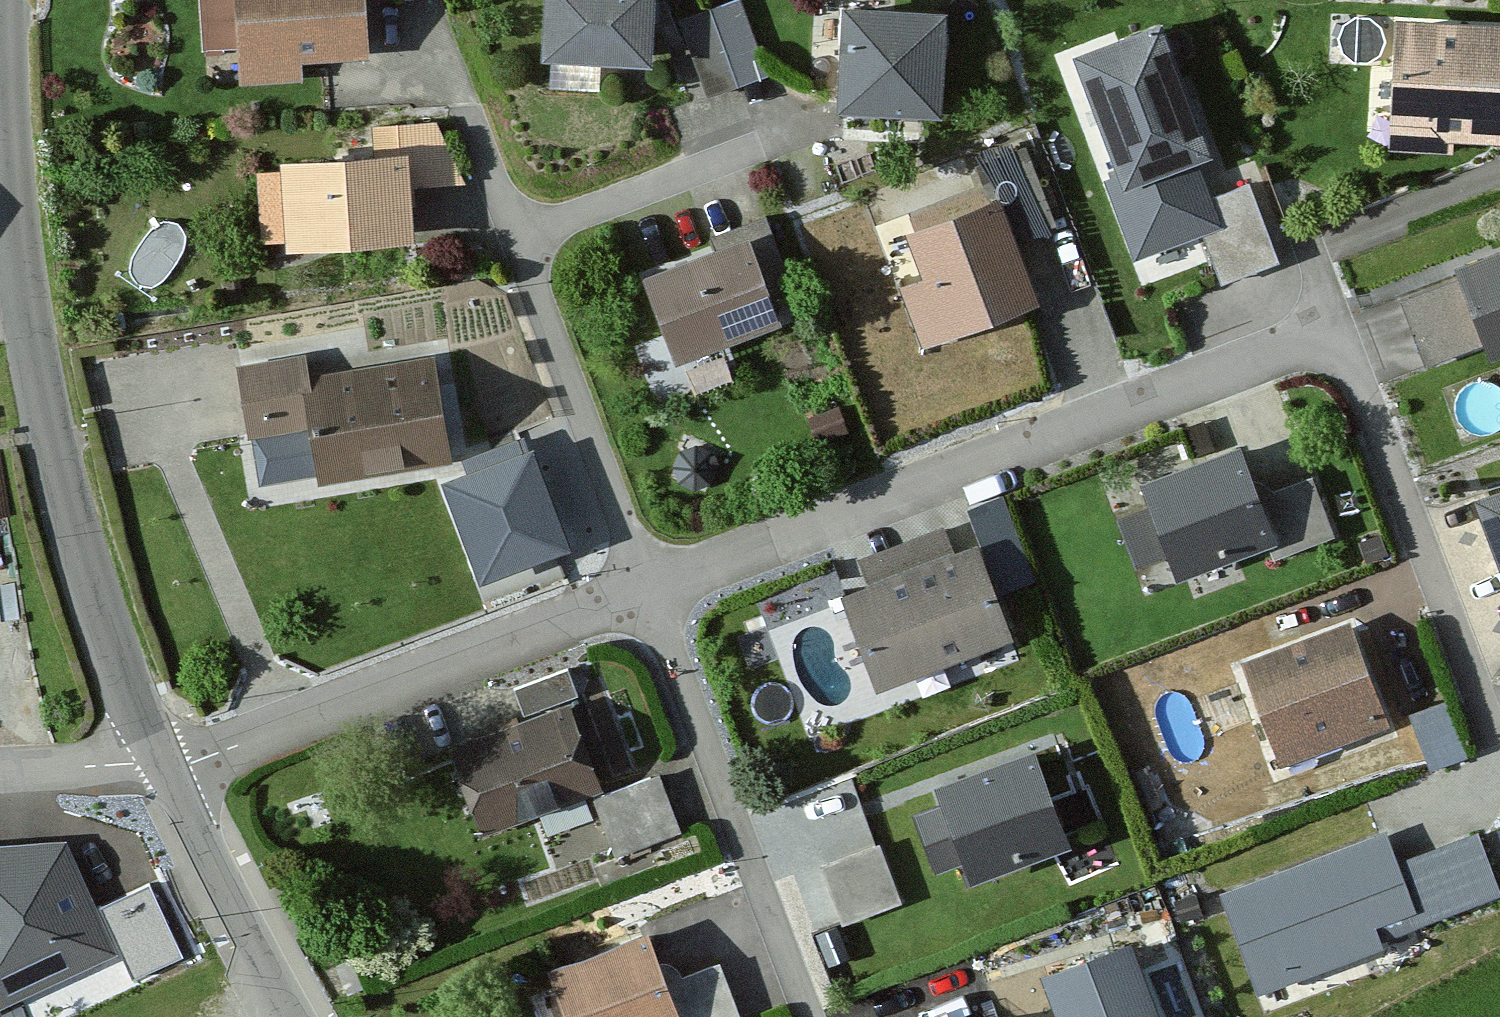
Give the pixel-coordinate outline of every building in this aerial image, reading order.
[(227,84),(289,82),(288,62),(362,59),(359,0),(223,0),(227,84)] [(529,57),(647,63),(651,0),(532,0),(529,57)] [(729,5),(752,76),(796,62),(776,0),(743,0),(729,5)] [(729,5),(672,24),(698,95),(752,76),(729,5)] [(948,15),(838,10),(834,109),(944,113),(948,15)] [(1385,148),(1450,153),(1452,135),(1499,139),(1499,24),(1395,16),(1385,148)] [(1175,18),(1057,60),(1129,258),(1218,226),(1194,160),(1222,150),(1175,18)] [(409,153),(276,161),(281,249),(414,242),(409,153)] [(991,199),(900,233),(915,273),(892,282),(916,344),(1030,301),(991,199)] [(739,239),(636,277),(667,360),(770,323),(739,239)] [(1397,300),(1424,375),(1499,349),(1499,247),(1447,265),(1453,281),(1397,300)] [(301,350),(228,363),(241,438),(301,428),(310,482),(444,458),(426,360),(306,381),(301,350)] [(563,535),(528,446),(448,477),(483,566),(563,535)] [(1232,454),(1138,493),(1172,576),(1262,539),(1272,562),(1324,541),(1300,483),(1252,503),(1232,454)] [(1455,500),(1477,572),(1499,565),(1499,486),(1455,500)] [(979,546),(836,595),(867,686),(1010,638),(979,546)] [(1342,625),(1234,665),(1270,763),(1379,722),(1342,625)] [(562,670),(510,688),(521,721),(574,703),(562,670)] [(1418,768),(1458,756),(1442,706),(1403,718),(1418,768)] [(565,708),(444,750),(474,835),(595,793),(565,708)] [(1040,759),(930,795),(958,881),(1069,845),(1040,759)] [(588,801),(606,855),(675,833),(657,778),(588,801)] [(1382,832),(1215,891),(1248,984),(1495,898),(1473,834),(1393,862),(1382,832)] [(871,842),(812,865),(838,931),(896,908),(871,842)] [(0,848),(0,1011),(119,957),(65,844),(0,848)] [(543,969),(560,1016),(738,1016),(717,959),(657,980),(641,934),(543,969)] [(1040,978),(1054,1016),(1166,1016),(1139,942),(1040,978)]
